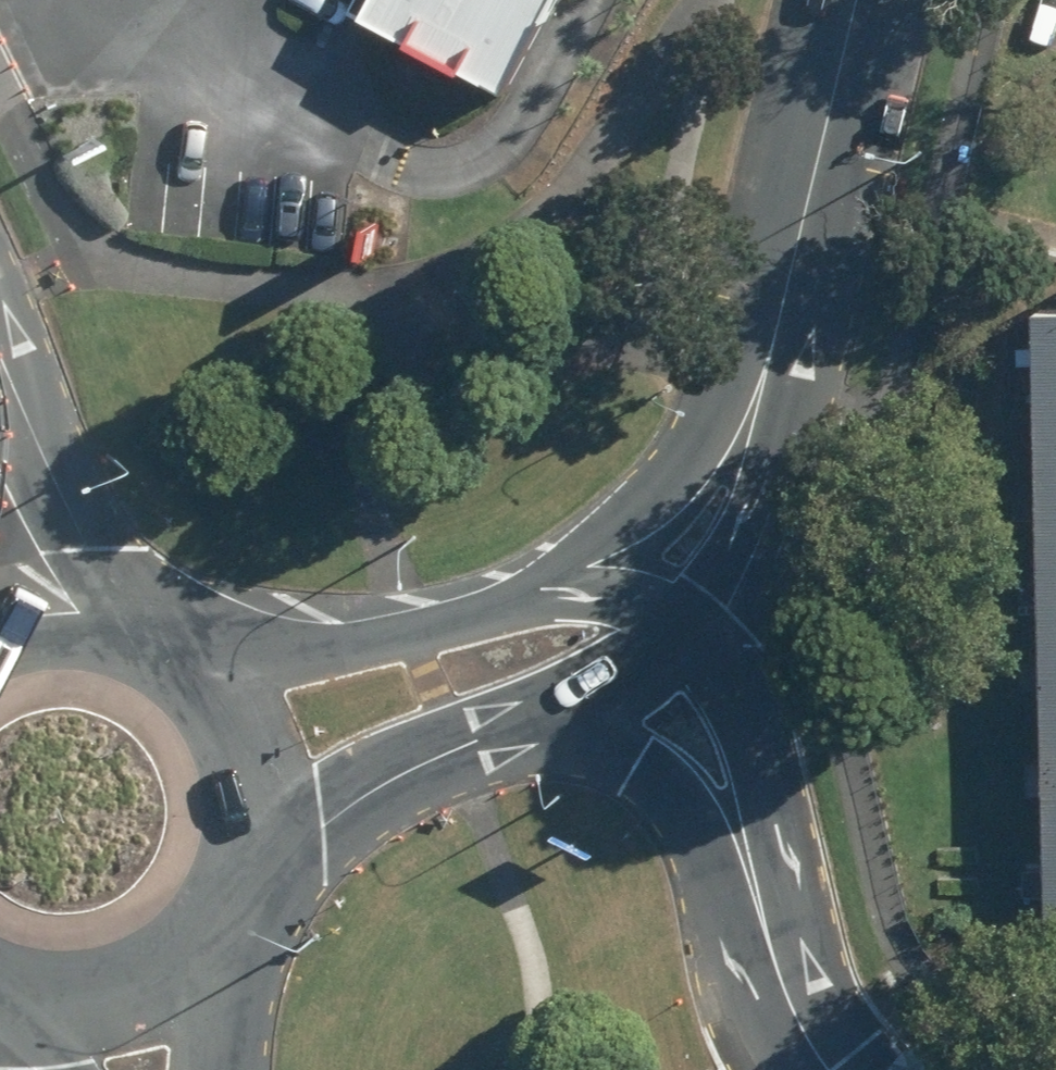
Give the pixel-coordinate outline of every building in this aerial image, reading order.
[(356,27),(485,97),(540,0),(372,0),(356,27)] [(1030,318),(1041,922),(1055,922),(1055,317),(1030,318)]
